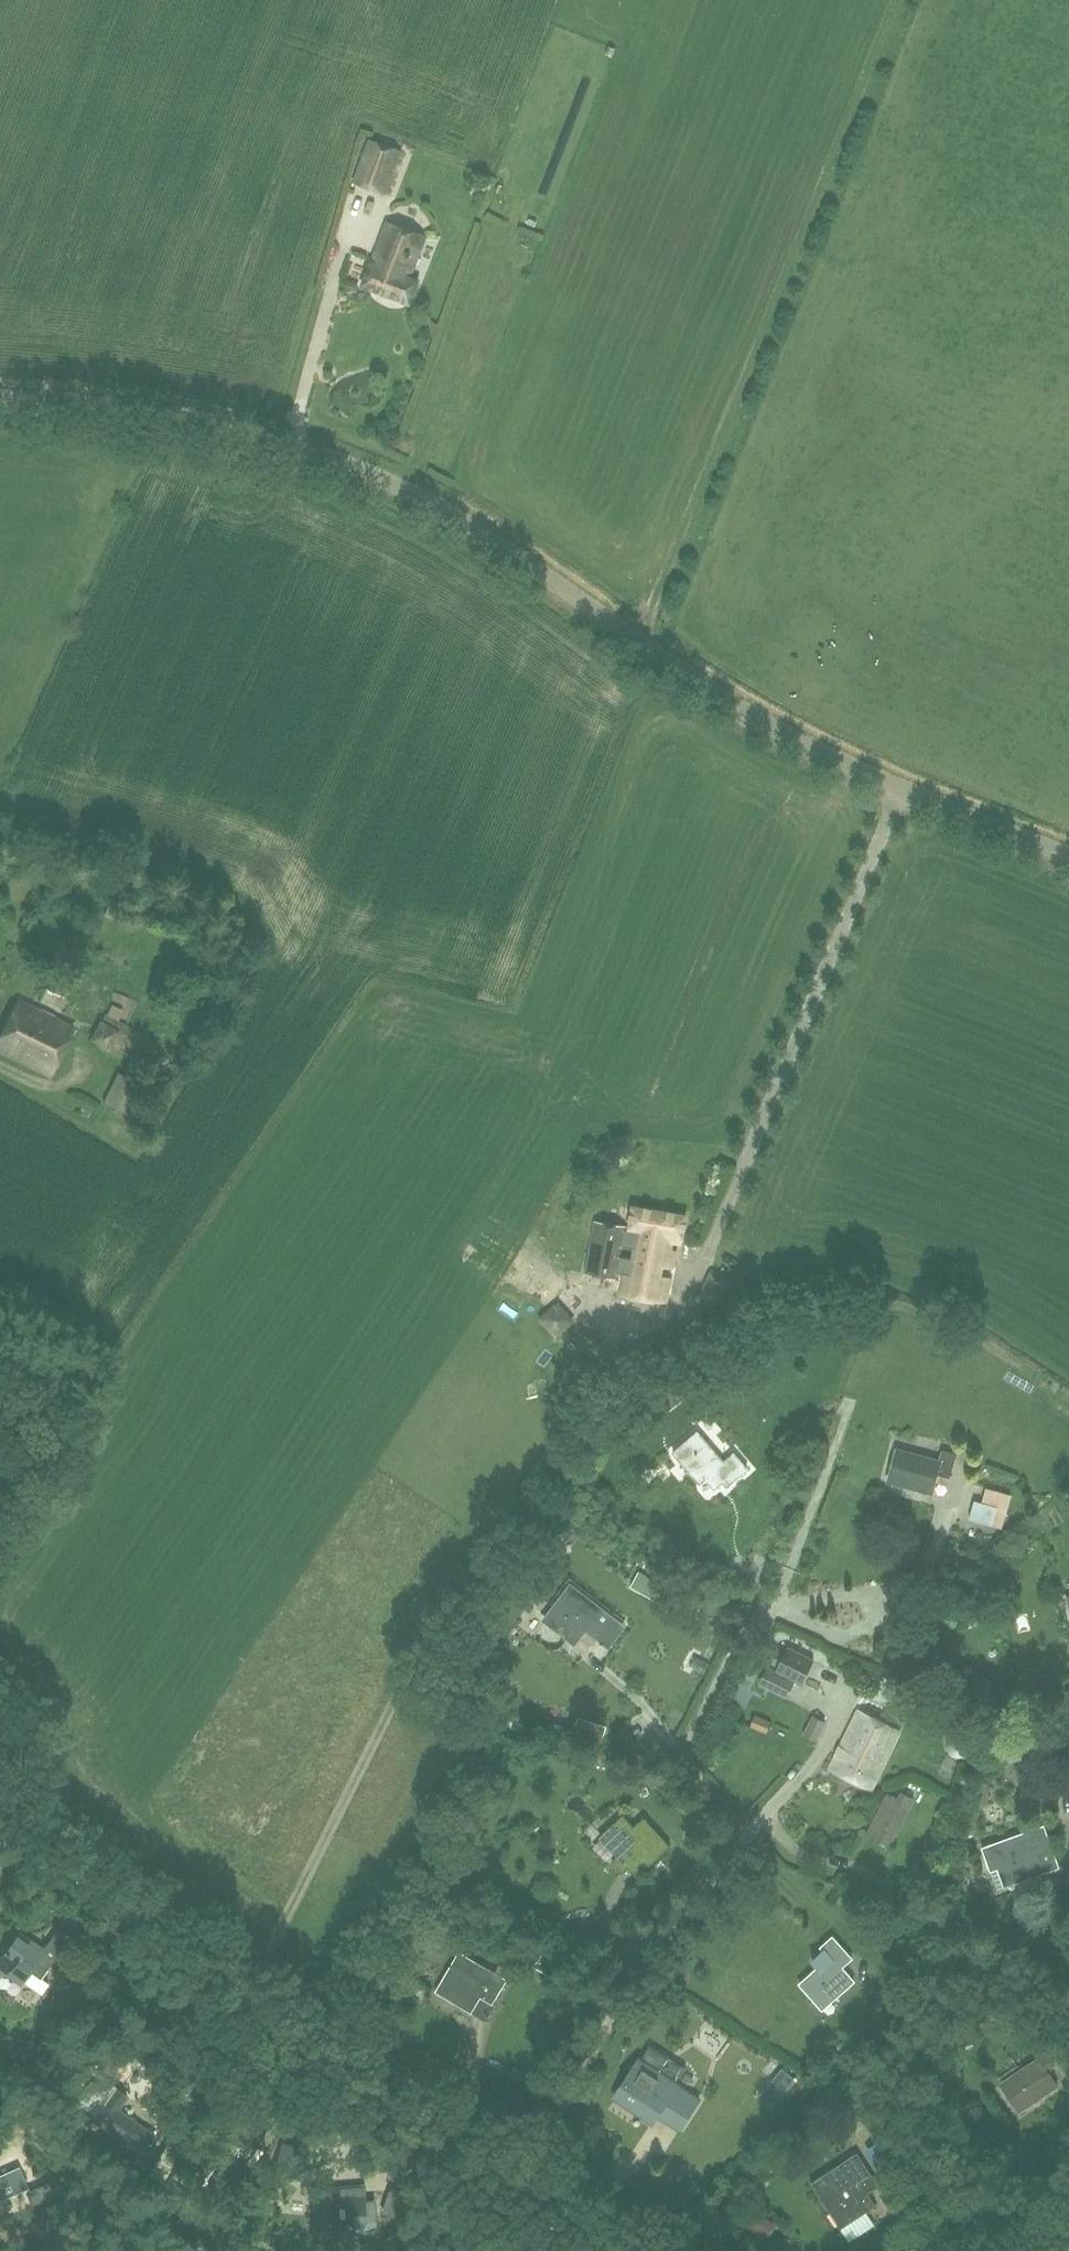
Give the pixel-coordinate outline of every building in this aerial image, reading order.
[(354,183),(385,194),(401,151),(370,139),(354,183)] [(426,237),(387,222),(362,287),(409,305),(418,282),(410,278),(426,237)] [(333,390),(333,404),(348,404),(349,391),(333,390)] [(52,979),(50,984),(47,990),(59,996),(65,984),(52,979)] [(0,1038),(0,1050),(51,1075),(74,1028),(19,1000),(0,1038)] [(133,1061),(147,1036),(106,1013),(92,1039),(133,1061)] [(120,1073),(105,1103),(128,1115),(143,1085),(120,1073)] [(676,1243),(680,1243),(685,1218),(633,1207),(632,1211),(628,1210),(626,1223),(630,1224),(629,1227),(625,1226),(622,1238),(631,1240),(620,1295),(664,1304),(676,1243)] [(614,1278),(622,1238),(625,1226),(594,1220),(584,1272),(614,1278)] [(518,1278),(552,1290),(559,1270),(526,1258),(518,1278)] [(700,1484),(706,1479),(715,1490),(723,1483),(727,1488),(749,1469),(735,1453),(725,1462),(698,1431),(688,1441),(689,1443),(676,1455),(700,1484)] [(941,1462),(899,1450),(890,1478),(916,1486),(915,1489),(931,1494),(937,1475),(951,1479),(958,1455),(944,1451),(941,1462)] [(976,1499),(968,1498),(964,1517),(999,1523),(1005,1490),(979,1485),(976,1499)] [(565,1637),(576,1645),(586,1631),(598,1639),(615,1617),(571,1584),(555,1606),(557,1607),(547,1620),(566,1635),(565,1637)] [(788,1647),(776,1672),(767,1667),(759,1684),(787,1698),(796,1681),(802,1684),(814,1660),(788,1647)] [(902,1730),(860,1710),(830,1769),(873,1790),(902,1730)] [(814,1716),(804,1736),(816,1742),(826,1723),(814,1716)] [(887,1794),(866,1833),(890,1846),(915,1799),(902,1792),(898,1799),(887,1794)] [(650,1865),(671,1846),(645,1817),(634,1826),(624,1815),(613,1825),(615,1827),(604,1837),(620,1855),(617,1857),(627,1868),(642,1855),(650,1865)] [(1053,1849),(1045,1826),(982,1848),(983,1850),(972,1853),(980,1875),(992,1871),(998,1889),(1046,1872),(1039,1854),(1053,1849)] [(72,1939),(60,1931),(46,1951),(22,1934),(0,1965),(0,1970),(22,1985),(31,1972),(42,1980),(72,1939)] [(834,1939),(823,1948),(826,1952),(814,1962),(820,1969),(801,1985),(811,1996),(813,1994),(823,2006),(841,1990),(843,1992),(854,1983),(842,1969),(852,1960),(834,1939)] [(507,1980),(478,1962),(471,1973),(453,1963),(437,1992),(472,2013),(482,1997),(493,2004),(507,1980)] [(1040,2061),(1003,2085),(1019,2110),(1042,2095),(1044,2097),(1057,2088),(1047,2072),(1059,2064),(1045,2043),(1033,2051),(1040,2061)] [(108,2074),(126,2087),(136,2073),(119,2060),(108,2074)] [(678,2084),(642,2061),(619,2097),(641,2111),(640,2114),(653,2123),(664,2107),(676,2115),(690,2093),(677,2086),(678,2084)] [(128,2097),(117,2089),(95,2121),(143,2155),(156,2136),(119,2110),(128,2097)] [(234,2140),(253,2152),(270,2126),(251,2113),(234,2140)] [(305,2156),(284,2152),(279,2180),(300,2184),(305,2156)] [(858,2153),(846,2161),(812,2184),(841,2229),(876,2206),(862,2184),(873,2177),(858,2153)] [(25,2165),(0,2176),(0,2199),(7,2197),(9,2203),(18,2199),(15,2193),(33,2186),(25,2165)] [(32,2191),(37,2204),(62,2194),(56,2181),(32,2191)] [(327,2192),(329,2224),(351,2223),(351,2215),(365,2214),(364,2198),(338,2200),(338,2191),(327,2192)] [(778,2227),(760,2214),(752,2225),(769,2239),(778,2227)]
